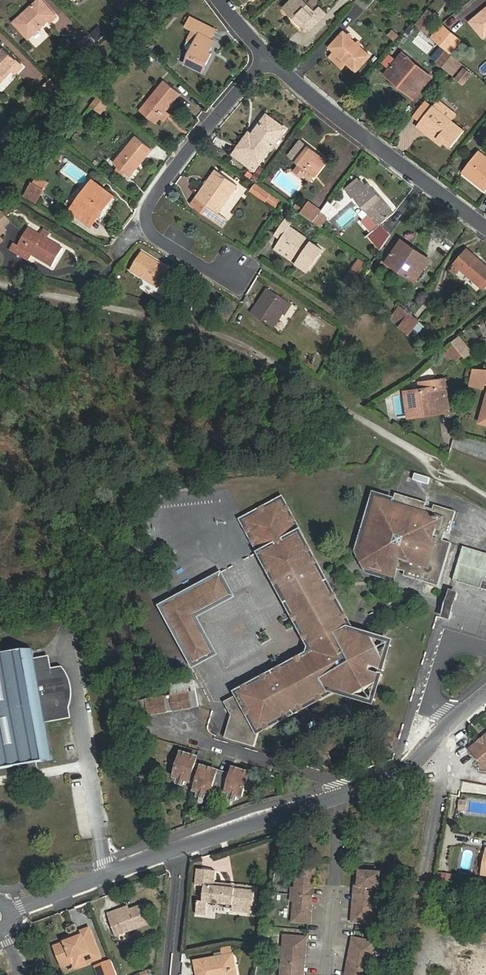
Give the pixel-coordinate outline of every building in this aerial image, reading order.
[(50,23),(57,16),(42,0),(37,0),(14,21),(27,37),(47,19),(50,23)] [(134,5),(130,0),(124,0),(118,4),(123,13),(134,5)] [(292,16),(304,27),(307,24),(312,28),(323,16),(306,0),(292,0),(287,5),(296,13),(292,16)] [(358,2),(366,9),(374,0),(359,0),(358,2)] [(284,9),(292,16),(296,13),(287,5),(284,9)] [(417,24),(429,33),(439,17),(428,9),(417,24)] [(485,36),(485,9),(469,22),(483,38),(485,36)] [(67,35),(75,27),(64,15),(56,23),(67,35)] [(212,39),(217,30),(191,17),(190,19),(186,26),(186,27),(193,31),(199,34),(191,51),(184,64),(203,73),(212,54),(210,53),(216,41),(212,39)] [(30,40),(50,23),(47,19),(27,37),(30,40)] [(444,46),(453,35),(440,25),(432,36),(444,46)] [(329,46),(335,51),(346,60),(358,71),(372,55),(343,29),(329,46)] [(392,29),(388,36),(395,40),(399,33),(392,29)] [(199,34),(193,31),(186,46),(187,49),(191,51),(199,34)] [(99,46),(88,34),(78,43),(90,57),(99,46)] [(458,40),(453,35),(444,46),(449,51),(458,40)] [(9,74),(12,70),(17,74),(24,67),(4,48),(0,52),(0,77),(5,71),(9,74)] [(346,60),(335,51),(331,57),(341,67),(346,60)] [(440,63),(451,71),(460,59),(449,51),(440,63)] [(404,81),(400,86),(414,97),(431,76),(401,52),(388,68),(404,81)] [(461,79),(469,71),(464,67),(457,76),(461,79)] [(385,72),(400,86),(404,81),(388,68),(385,72)] [(9,74),(5,71),(0,77),(0,84),(9,74)] [(161,120),(167,112),(182,93),(166,80),(142,111),(157,124),(161,120)] [(49,81),(40,91),(49,99),(58,89),(49,81)] [(102,112),(111,102),(100,94),(92,104),(102,112)] [(421,121),(446,142),(452,146),(465,131),(433,105),(421,121)] [(172,115),(167,112),(161,120),(166,123),(172,115)] [(285,127),(268,116),(254,137),(250,134),(235,156),(255,170),(285,127)] [(18,141),(26,132),(12,120),(5,129),(7,131),(18,141)] [(443,146),(446,142),(421,121),(417,125),(443,146)] [(18,141),(7,131),(2,137),(13,146),(18,141)] [(154,150),(135,135),(113,163),(118,167),(114,173),(122,178),(125,173),(131,177),(154,150)] [(296,172),(303,177),(307,170),(316,176),(328,159),(303,140),(290,157),(301,165),(296,172)] [(485,190),(485,155),(480,150),(463,171),(485,190)] [(214,222),(220,214),(240,186),(216,170),(197,197),(198,198),(202,200),(196,209),(214,222)] [(307,170),(303,177),(311,183),(316,176),(307,170)] [(348,191),(354,198),(356,196),(371,213),(380,224),(382,223),(398,210),(372,179),(367,184),(363,178),(348,191)] [(33,191),(43,196),(50,185),(40,179),(33,191)] [(70,210),(87,223),(100,206),(104,209),(114,197),(92,180),(70,210)] [(249,193),(277,208),(282,199),(254,184),(249,193)] [(40,200),(43,196),(33,191),(30,194),(40,200)] [(192,207),(196,209),(202,200),(198,198),(192,207)] [(314,222),(320,213),(322,211),(309,201),(301,212),(314,222)] [(100,206),(87,223),(92,226),(104,209),(100,206)] [(2,213),(0,215),(0,225),(3,228),(10,221),(2,213)] [(328,218),(320,213),(314,222),(321,227),(328,218)] [(371,213),(363,219),(373,231),(380,224),(371,213)] [(228,220),(220,214),(214,222),(222,228),(228,220)] [(278,245),(312,270),(325,250),(291,227),(294,222),(288,218),(278,230),(285,235),(281,240),(278,245)] [(391,235),(382,223),(380,224),(373,231),(369,234),(382,248),(391,235)] [(53,267),(64,248),(48,238),(41,234),(29,227),(18,246),(33,255),(53,267)] [(51,232),(44,228),(41,234),(48,238),(51,232)] [(274,236),(281,240),(285,235),(278,230),(274,236)] [(419,259),(422,254),(401,240),(389,257),(400,265),(398,269),(415,282),(428,265),(419,259)] [(18,246),(14,244),(10,250),(29,261),(33,255),(18,246)] [(309,275),(312,270),(278,245),(274,251),(309,275)] [(468,247),(453,265),(483,291),(485,288),(485,262),(468,247)] [(175,274),(142,253),(132,270),(165,291),(175,274)] [(431,260),(422,254),(419,259),(428,265),(431,260)] [(386,261),(398,269),(400,265),(389,257),(386,261)] [(367,263),(359,258),(352,269),(359,274),(367,263)] [(288,317),(295,306),(269,288),(252,314),(276,329),(284,315),(288,317)] [(182,297),(174,295),(171,309),(178,311),(182,297)] [(196,300),(182,297),(178,311),(192,314),(196,300)] [(401,327),(410,314),(402,307),(392,319),(401,327)] [(420,321),(410,314),(401,327),(410,334),(420,321)] [(453,342),(455,344),(465,355),(466,357),(473,351),(460,336),(453,342)] [(461,359),(465,355),(455,344),(451,347),(461,359)] [(485,381),(485,369),(476,368),(473,377),(485,381)] [(484,387),(485,381),(473,377),(471,382),(484,387)] [(407,391),(410,411),(419,410),(418,406),(430,404),(432,408),(448,405),(444,379),(420,382),(421,389),(407,391)] [(419,410),(410,411),(411,417),(449,412),(448,405),(432,408),(430,404),(418,406),(419,410)] [(373,490),(358,536),(349,565),(395,580),(398,570),(369,561),(363,549),(379,501),(392,505),(394,497),(373,490)] [(439,572),(449,543),(449,541),(442,539),(445,531),(450,533),(457,510),(436,504),(435,508),(425,506),(426,501),(396,491),(394,497),(392,505),(379,501),(363,549),(369,561),(398,570),(402,571),(401,574),(435,585),(439,572)] [(362,638),(376,643),(386,647),(382,659),(378,671),(377,675),(372,688),(369,699),(355,694),(340,689),(336,681),(330,683),(328,692),(258,727),(257,733),(337,692),(370,703),(391,645),(357,633),(284,494),(240,517),(307,651),(233,689),(234,693),(242,689),(311,653),(315,650),(312,645),(248,519),(284,501),(348,628),(345,636),(350,639),(352,635),(354,635),(361,639),(362,638)] [(354,635),(352,635),(350,639),(345,636),(348,628),(284,501),(248,519),(312,645),(319,646),(318,654),(311,653),(242,689),(234,693),(225,696),(233,711),(225,735),(255,742),(257,733),(258,727),(328,692),(330,683),(336,681),(340,689),(355,694),(372,688),(377,675),(366,672),(367,668),(378,671),(382,659),(376,643),(362,638),(361,639),(354,635)] [(449,543),(439,572),(448,576),(453,577),(462,547),(449,543)] [(453,577),(453,580),(479,588),(485,585),(485,552),(463,545),(462,547),(453,577)] [(227,597),(195,614),(201,625),(205,624),(201,616),(235,599),(222,572),(161,603),(174,629),(179,628),(167,606),(216,580),(220,580),(227,591),(227,597)] [(201,625),(195,614),(227,597),(227,591),(220,580),(216,580),(167,606),(179,628),(192,655),(198,656),(203,656),(206,655),(208,653),(210,650),(210,646),(209,644),(201,625)] [(446,617),(450,600),(453,592),(444,589),(437,614),(446,617)] [(219,653),(205,624),(201,625),(209,644),(210,646),(210,650),(208,653),(206,655),(203,656),(198,656),(192,655),(179,628),(174,629),(194,665),(219,653)] [(22,763),(38,760),(53,757),(53,752),(47,754),(41,720),(48,718),(61,716),(59,705),(68,704),(68,694),(66,684),(64,675),(61,666),(51,667),(49,655),(36,657),(33,647),(0,654),(0,767),(22,763)] [(66,665),(61,666),(64,675),(66,684),(68,694),(68,704),(59,705),(61,716),(74,713),(72,705),(73,697),(73,688),(71,680),(69,672),(66,665)] [(188,687),(189,702),(199,700),(197,686),(188,687)] [(188,687),(148,693),(150,708),(189,702),(188,687)] [(150,708),(148,693),(139,694),(141,709),(150,708)] [(55,756),(48,718),(41,720),(47,754),(53,752),(53,757),(55,756)] [(467,747),(483,770),(485,768),(485,733),(467,747)] [(234,765),(233,770),(232,774),(218,769),(219,766),(202,762),(198,760),(199,756),(181,751),(176,768),(200,774),(197,782),(213,786),(215,779),(245,788),(250,770),(234,765)] [(40,767),(38,760),(22,763),(23,770),(40,767)] [(250,915),(253,891),(214,884),(214,881),(215,871),(196,868),(194,885),(204,886),(202,901),(209,903),(230,906),(230,910),(230,912),(250,915)] [(285,890),(284,897),(301,899),(301,891),(306,892),(307,872),(289,871),(288,890),(285,890)] [(377,875),(356,874),(355,889),(357,890),(356,897),(360,897),(373,898),(374,891),(375,891),(377,875)] [(287,905),(286,925),(303,926),(305,906),(300,906),(301,899),(284,897),(284,905),(287,905)] [(348,925),(371,926),(373,898),(360,897),(356,897),(356,904),(350,904),(348,925)] [(209,903),(202,901),(198,901),(196,915),(207,916),(209,907),(209,903)] [(139,902),(126,906),(114,912),(112,907),(104,909),(112,932),(146,920),(139,902)] [(114,912),(126,906),(125,902),(112,907),(114,912)] [(79,932),(63,939),(52,944),(60,963),(71,959),(74,964),(98,954),(87,923),(77,927),(79,932)] [(61,933),(63,939),(79,932),(77,927),(61,933)] [(299,940),(277,939),(275,968),(292,968),(293,961),(298,962),(299,940)] [(367,972),(372,944),(350,940),(346,961),(351,962),(350,969),(367,972)] [(213,974),(230,971),(229,963),(234,962),(229,942),(217,944),(220,953),(193,959),(197,974),(213,974)] [(95,965),(98,974),(116,974),(111,960),(95,965)]
